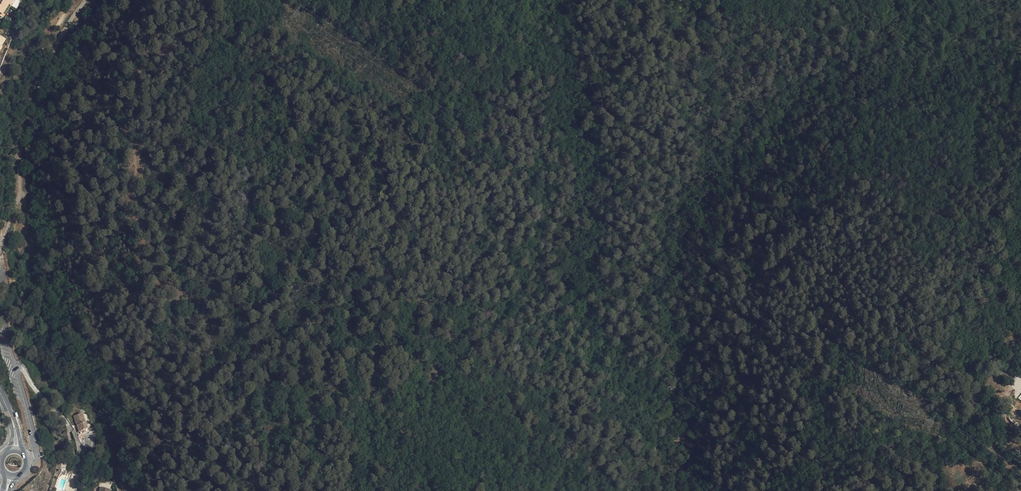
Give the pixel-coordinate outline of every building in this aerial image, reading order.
[(10,6),(13,1),(11,0),(0,0),(0,13),(2,15),(9,5),(10,6)] [(10,6),(9,5),(2,15),(0,13),(0,16),(3,18),(10,6)] [(77,413),(68,417),(76,434),(85,431),(77,413)]
